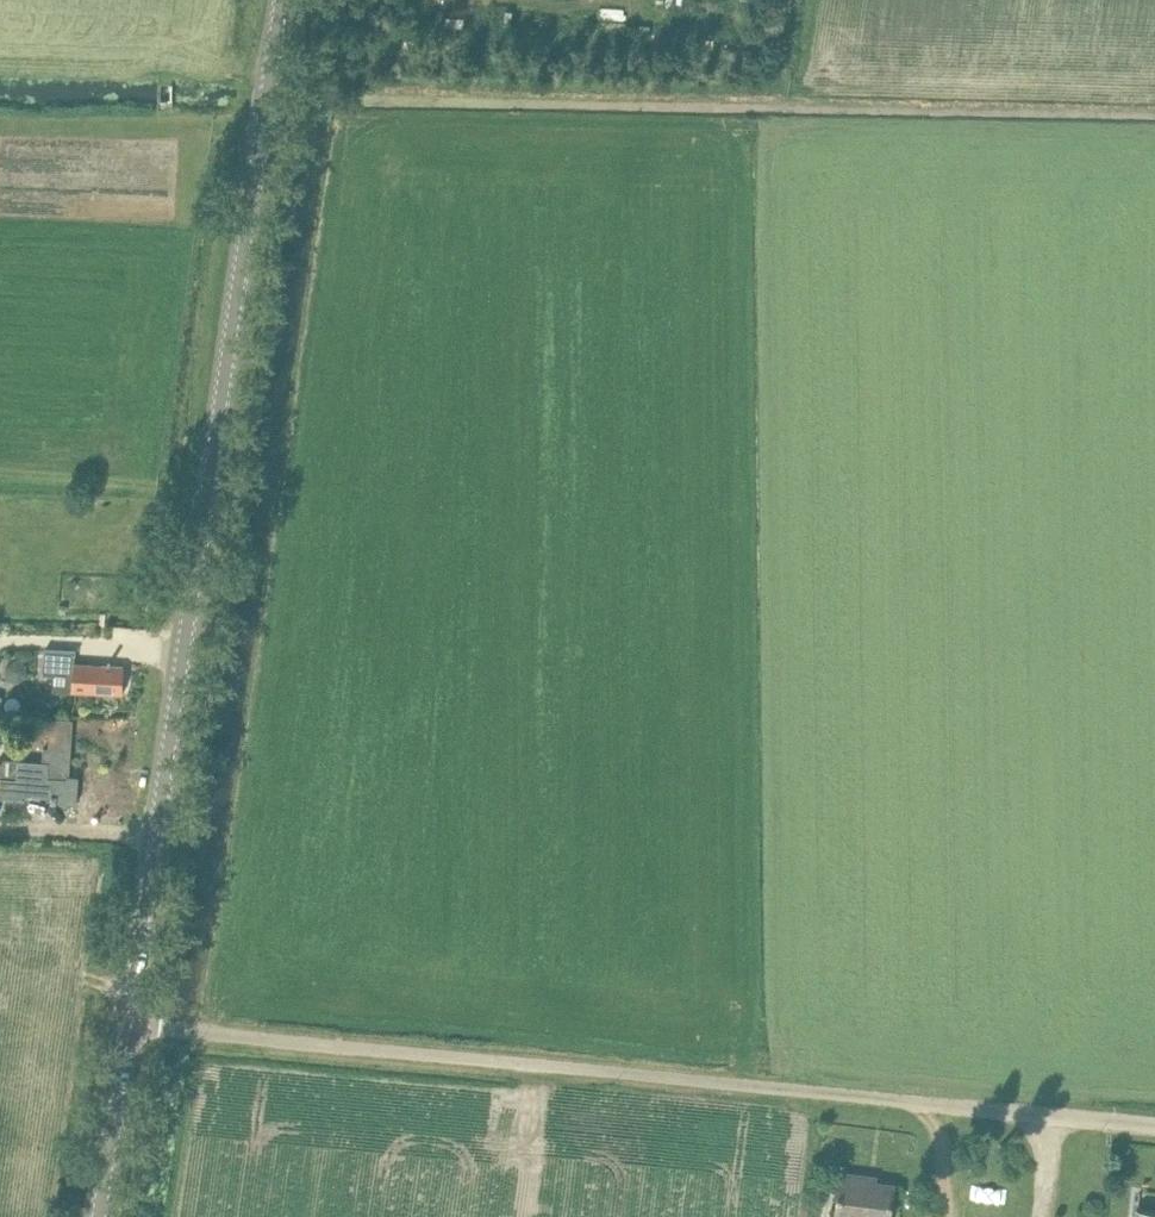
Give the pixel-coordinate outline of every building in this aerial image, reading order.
[(77,650),(45,649),(44,673),(59,674),(58,689),(99,692),(123,693),(124,666),(111,665),(111,663),(108,663),(108,665),(75,663),(75,653),(76,653),(77,650)] [(3,760),(0,796),(24,798),(25,793),(52,795),(52,802),(57,802),(57,799),(76,801),(76,803),(77,803),(79,776),(69,776),(73,720),(49,718),(47,749),(45,749),(44,763),(3,760)] [(838,1197),(836,1215),(854,1216),(890,1216),(894,1185),(861,1181),(861,1176),(841,1174),(838,1197)] [(1138,1208),(1137,1216),(1154,1216),(1154,1211),(1138,1208)]
